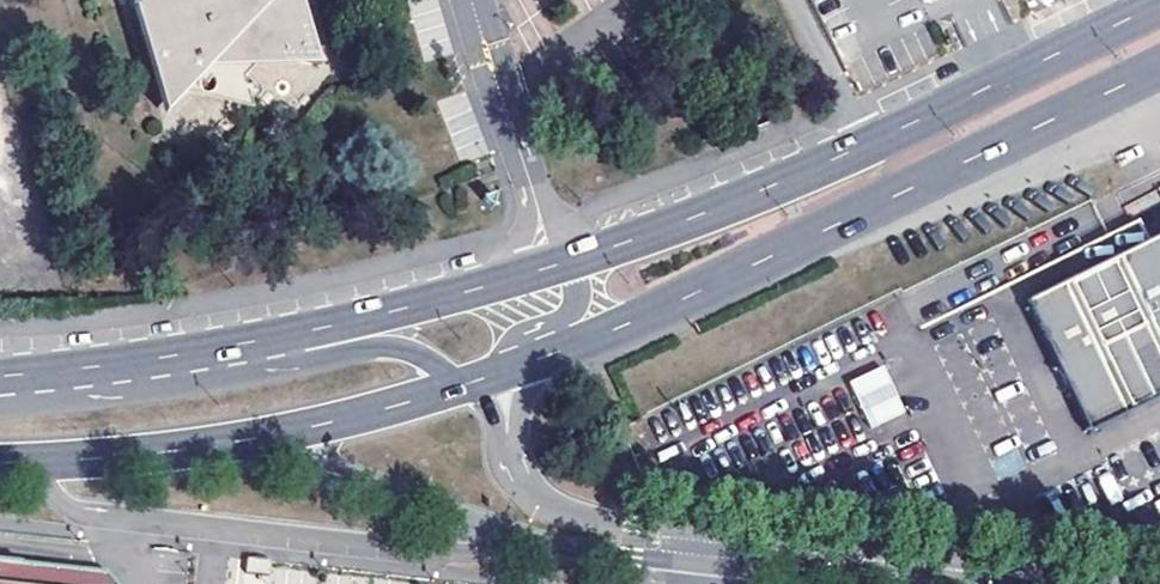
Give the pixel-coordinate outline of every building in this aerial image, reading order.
[(174,106),(320,63),(301,0),(143,0),(174,106)] [(10,218),(0,186),(0,217),(10,218)] [(1116,256),(1031,297),(1091,425),(1159,391),(1159,235),(1116,256)] [(884,359),(868,367),(889,411),(905,403),(884,359)] [(112,580),(105,573),(0,561),(0,583),(115,583),(112,580)]
